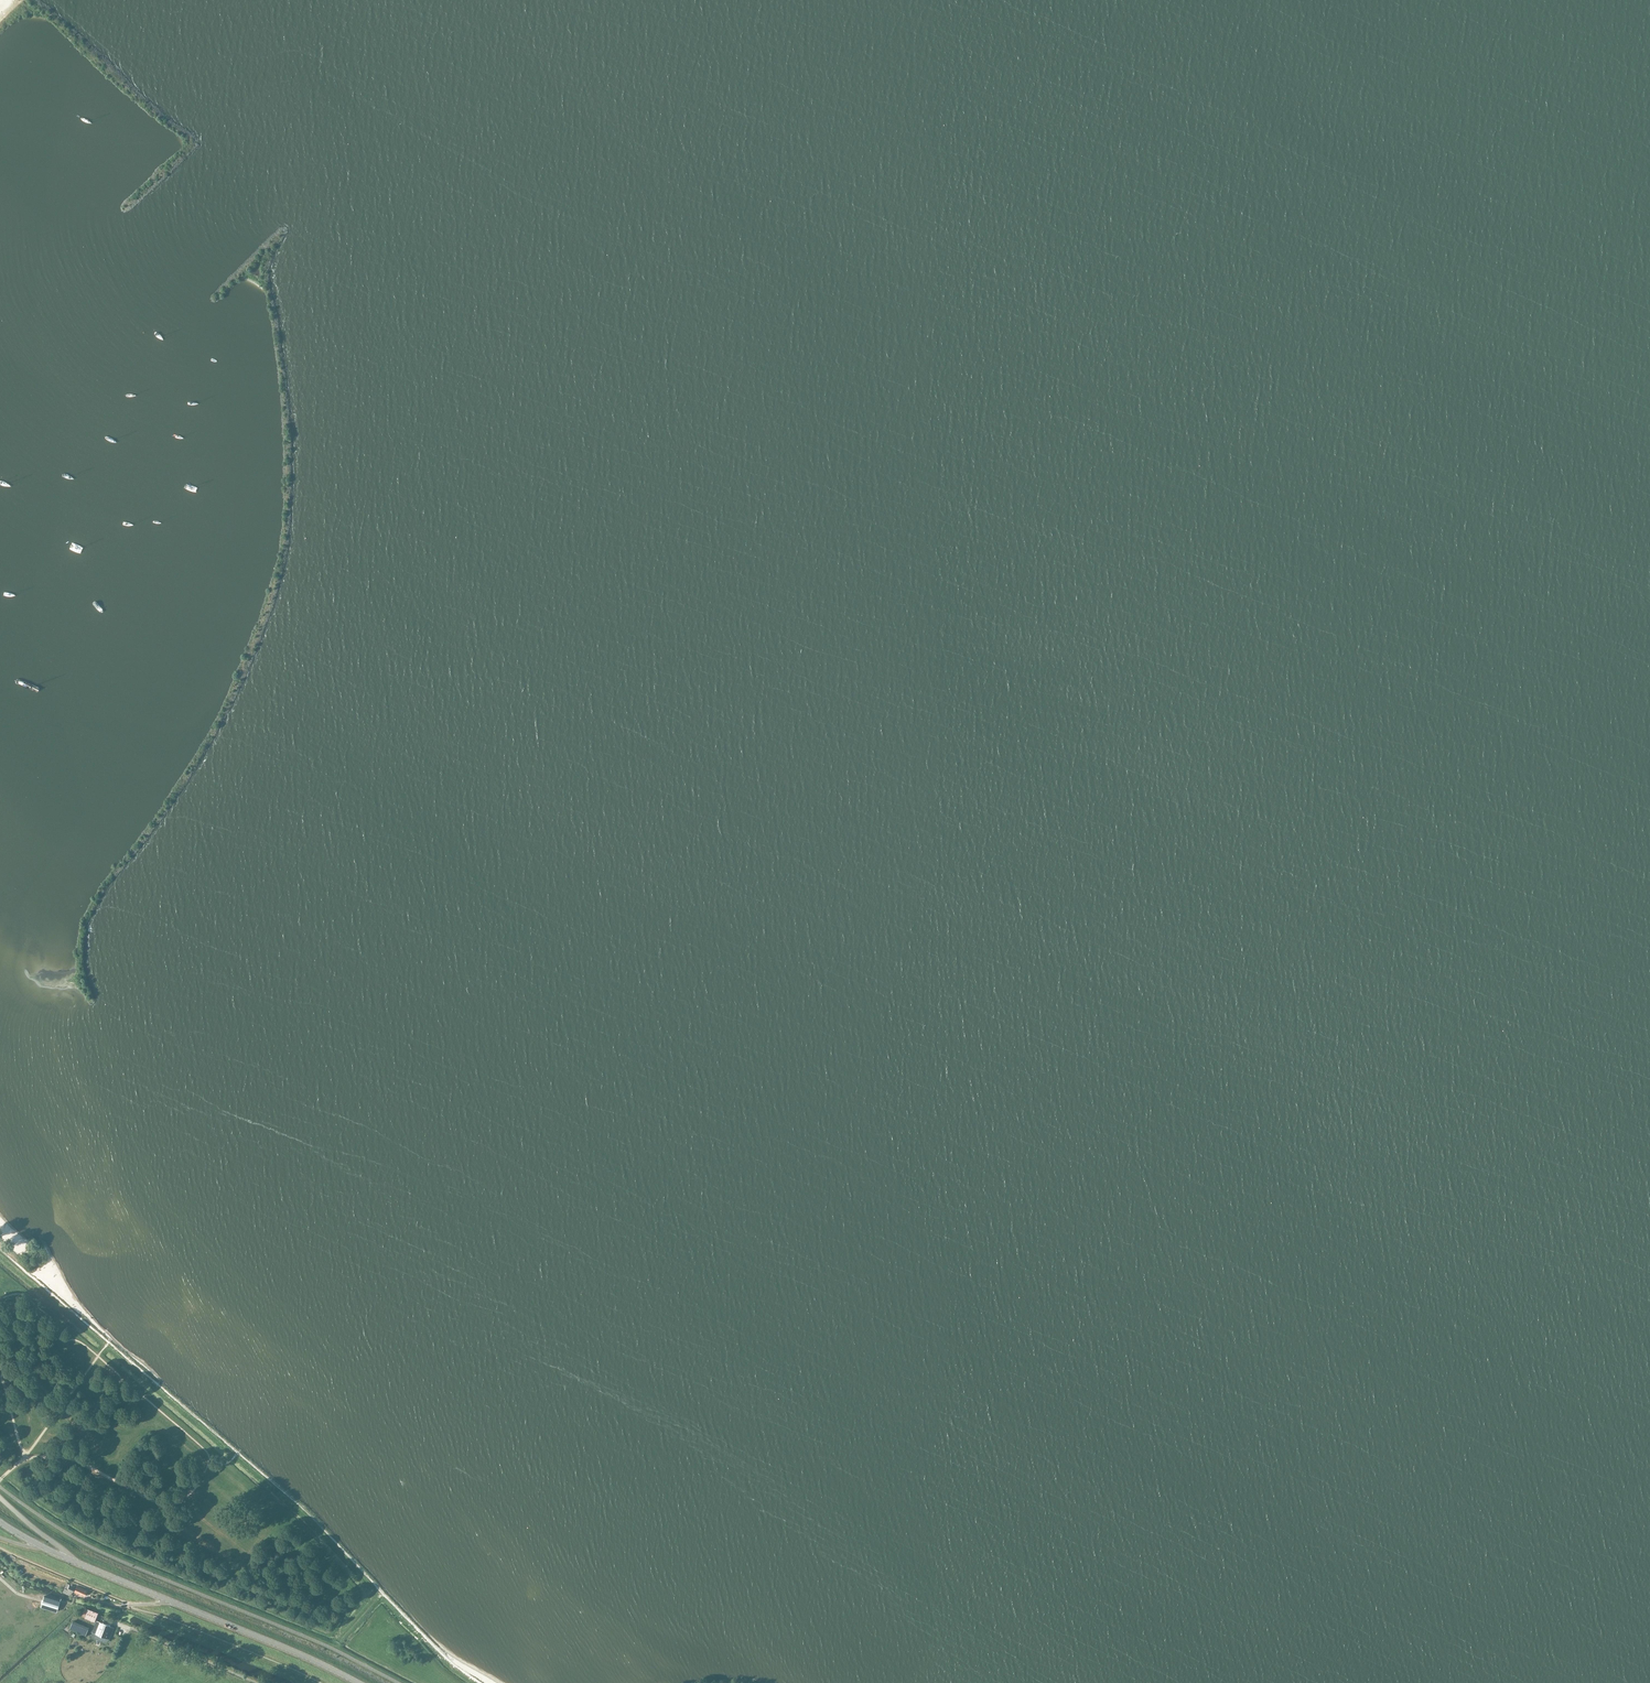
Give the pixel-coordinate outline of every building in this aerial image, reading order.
[(71,1596),(75,1588),(70,1585),(70,1584),(67,1583),(63,1592),(71,1596)] [(85,1597),(85,1596),(87,1591),(77,1586),(75,1591),(76,1592),(75,1593),(78,1594),(78,1593),(84,1596),(84,1597),(85,1597)] [(56,1612),(60,1601),(44,1596),(42,1600),(42,1603),(40,1607),(56,1612)] [(88,1609),(85,1617),(95,1621),(98,1613),(88,1609)] [(109,1639),(114,1627),(110,1626),(111,1625),(103,1622),(102,1623),(97,1620),(92,1632),(109,1639)] [(73,1621),(69,1628),(86,1635),(89,1628),(73,1621)]
